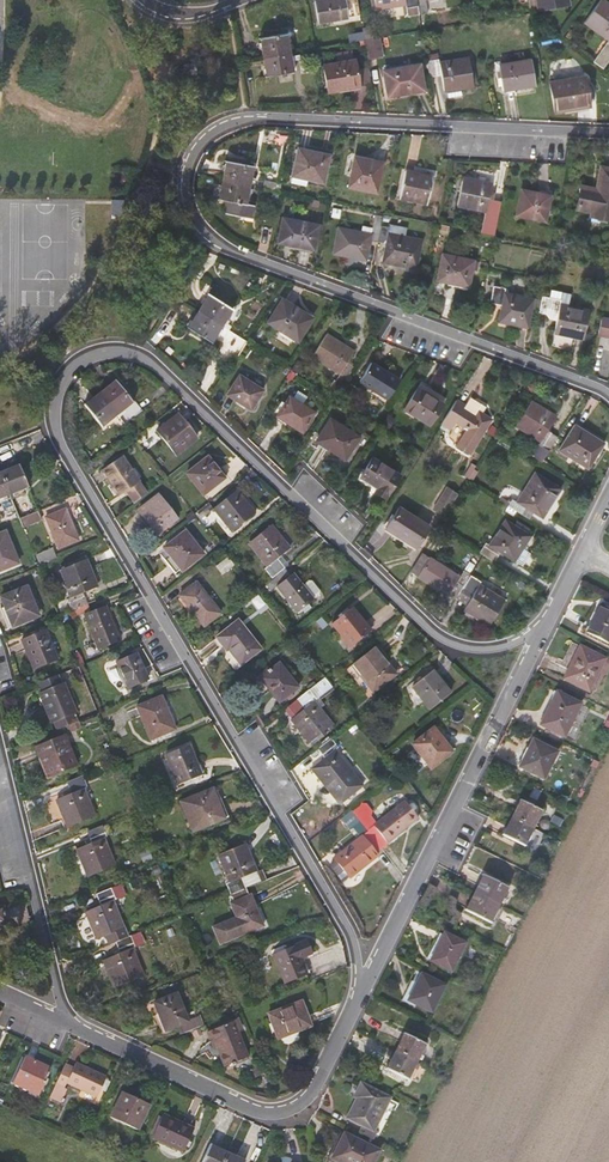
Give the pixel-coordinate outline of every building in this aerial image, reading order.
[(340,0),(323,0),(314,1),(317,23),(348,18),(346,2),(341,3),(340,0)] [(376,9),(402,5),(405,4),(407,16),(419,14),(418,13),(416,0),(374,0),(376,9)] [(418,13),(429,11),(427,0),(416,0),(418,13)] [(568,0),(530,0),(531,10),(540,8),(540,11),(569,6),(568,0)] [(602,0),(601,0),(587,19),(608,35),(608,5),(602,0)] [(292,52),(289,33),(260,38),(263,57),(292,52)] [(384,57),(380,38),(365,40),(368,60),(384,57)] [(593,62),(603,69),(608,60),(608,40),(593,62)] [(292,52),(263,57),(266,77),(294,72),(293,61),(302,59),(300,51),(292,52)] [(338,63),(355,60),(353,51),(336,54),(338,63)] [(473,86),(469,58),(439,63),(437,54),(425,56),(429,77),(441,75),(443,91),(447,90),(464,88),(473,86)] [(359,86),(355,60),(338,63),(323,66),(328,92),(359,86)] [(535,86),(531,60),(501,65),(500,62),(494,63),(497,78),(500,77),(503,91),(535,86)] [(388,97),(424,90),(420,65),(384,71),(388,97)] [(585,77),(549,82),(554,112),(590,106),(585,77)] [(465,95),(464,88),(447,90),(448,98),(465,95)] [(329,155),(321,153),(298,149),(293,175),(308,178),(324,181),(327,161),(329,155)] [(254,166),(225,160),(221,179),(254,186),(255,178),(252,177),(254,166)] [(376,192),(382,162),(371,160),(370,163),(353,160),(348,186),(376,192)] [(600,167),(596,190),(581,187),(576,212),(591,215),(590,219),(608,223),(608,169),(600,167)] [(400,198),(427,203),(433,177),(405,171),(400,198)] [(308,178),(293,175),(291,182),(306,185),(308,178)] [(492,184),(463,178),(457,205),(486,211),(482,233),(494,235),(501,201),(493,200),(489,199),(490,192),(492,184)] [(254,186),(221,179),(219,187),(212,185),(210,195),(217,197),(217,198),(225,200),(228,201),(226,205),(225,213),(252,219),(254,205),(247,203),(249,193),(252,193),(254,186)] [(282,184),(259,179),(257,187),(280,191),(282,184)] [(521,189),(516,215),(545,221),(550,196),(521,189)] [(371,235),(361,233),(339,229),(334,254),(366,260),(370,241),(378,242),(378,241),(381,226),(383,218),(375,217),(372,229),(371,235)] [(283,218),(278,243),(314,250),(319,225),(283,218)] [(388,233),(405,237),(407,228),(389,224),(389,227),(388,233)] [(388,233),(389,227),(381,226),(378,241),(386,243),(382,263),(416,270),(422,240),(405,237),(388,233)] [(372,229),(362,227),(361,233),(371,235),(372,229)] [(442,255),(437,280),(468,286),(473,261),(442,255)] [(541,300),(505,293),(505,289),(494,286),(490,303),(502,305),(498,322),(527,328),(531,309),(539,310),(541,300)] [(570,294),(550,290),(548,298),(561,301),(560,304),(568,305),(570,294)] [(233,309),(208,293),(196,311),(222,327),(224,328),(229,331),(231,328),(224,323),(233,309)] [(590,310),(568,305),(560,304),(561,301),(548,298),(542,297),(539,310),(550,312),(549,319),(556,321),(553,333),(551,344),(573,349),(575,338),(583,340),(590,310)] [(282,299),(268,322),(297,341),(312,318),(282,299)] [(222,327),(196,311),(187,327),(211,342),(217,332),(220,334),(224,328),(222,327)] [(600,318),(597,336),(608,338),(608,320),(600,318)] [(229,331),(224,328),(220,334),(236,343),(231,351),(238,355),(246,342),(229,331)] [(354,352),(326,335),(312,357),(340,374),(335,381),(334,380),(327,390),(336,396),(354,368),(347,364),(354,352)] [(305,367),(297,362),(293,369),(300,374),(305,367)] [(371,363),(359,381),(388,399),(399,381),(371,363)] [(296,374),(291,371),(283,382),(289,386),(296,374)] [(263,390),(239,375),(227,394),(251,409),(263,390)] [(116,381),(100,394),(117,415),(124,424),(140,412),(116,381)] [(431,388),(421,382),(417,388),(427,394),(431,388)] [(427,394),(417,388),(403,410),(429,426),(443,404),(427,394)] [(111,420),(117,415),(100,394),(84,406),(101,427),(111,420)] [(289,396),(276,416),(302,432),(315,413),(289,396)] [(479,404),(470,397),(467,402),(469,402),(477,407),(479,404)] [(465,406),(456,400),(442,423),(450,428),(455,420),(467,429),(457,445),(469,453),(491,419),(483,414),(486,409),(484,406),(479,404),(477,407),(469,402),(467,402),(465,406)] [(556,417),(530,401),(528,405),(519,420),(516,425),(541,441),(532,456),(542,463),(558,437),(548,431),(556,417)] [(519,420),(528,405),(524,402),(514,417),(519,420)] [(124,424),(117,415),(111,420),(118,429),(124,424)] [(183,422),(178,415),(157,431),(176,455),(196,439),(191,431),(183,422)] [(193,429),(186,419),(183,422),(191,431),(193,429)] [(330,419),(316,441),(345,459),(359,437),(330,419)] [(450,428),(442,423),(440,427),(448,432),(450,428)] [(604,443),(574,425),(558,451),(588,469),(604,443)] [(121,456),(101,471),(120,495),(127,489),(137,502),(149,493),(121,456)] [(203,495),(224,478),(208,458),(187,474),(203,495)] [(400,475),(372,458),(361,477),(378,488),(375,492),(386,498),(400,475)] [(27,486),(19,465),(0,473),(9,494),(27,486)] [(474,470),(469,467),(464,476),(468,478),(474,470)] [(478,473),(474,470),(468,478),(473,481),(478,473)] [(561,489),(535,472),(516,501),(512,498),(507,506),(521,514),(525,507),(533,512),(543,518),(561,489)] [(0,473),(0,497),(9,494),(0,473)] [(443,516),(457,494),(447,487),(433,510),(443,516)] [(255,513),(237,490),(213,508),(232,532),(255,513)] [(157,496),(138,511),(156,534),(175,519),(157,496)] [(213,508),(208,502),(195,513),(200,519),(213,508)] [(533,512),(525,507),(521,514),(529,519),(533,512)] [(429,527),(399,508),(386,529),(416,548),(429,527)] [(58,549),(78,540),(65,509),(45,518),(58,549)] [(194,513),(192,510),(185,516),(187,519),(194,513)] [(38,511),(19,518),(23,527),(41,519),(38,511)] [(196,516),(194,513),(187,519),(189,521),(196,516)] [(531,535),(514,524),(506,519),(490,544),(486,542),(480,553),(484,555),(496,563),(502,553),(515,561),(531,535)] [(534,531),(516,520),(514,524),(531,535),(534,531)] [(289,549),(270,524),(248,542),(267,565),(264,568),(272,577),(284,568),(277,559),(281,556),(289,549)] [(181,570),(202,554),(184,531),(163,548),(170,556),(165,560),(175,573),(180,569),(181,570)] [(18,563),(5,532),(0,534),(0,570),(18,563)] [(53,550),(37,556),(40,565),(56,559),(53,550)] [(410,571),(418,576),(429,558),(421,553),(410,571)] [(288,565),(281,556),(277,559),(284,568),(288,565)] [(234,565),(228,557),(216,566),(223,575),(234,565)] [(453,573),(429,558),(418,576),(456,600),(457,598),(463,589),(471,575),(457,567),(453,573)] [(72,610),(87,604),(82,593),(97,587),(86,560),(60,570),(71,597),(67,599),(72,610)] [(290,575),(284,568),(272,577),(277,584),(299,612),(301,610),(309,604),(314,600),(312,598),(318,593),(318,590),(311,580),(308,580),(302,585),(293,573),(290,575)] [(481,581),(471,575),(463,589),(473,595),(467,604),(464,609),(489,625),(505,600),(479,584),(481,581)] [(277,584),(272,577),(265,583),(270,589),(277,584)] [(196,583),(179,596),(203,628),(220,615),(196,583)] [(26,587),(0,597),(12,627),(38,616),(26,587)] [(463,589),(457,598),(467,604),(473,595),(463,589)] [(116,634),(104,606),(90,612),(87,604),(74,610),(77,617),(84,614),(99,649),(117,642),(114,635),(116,634)] [(312,608),(309,604),(301,610),(305,614),(312,608)] [(601,604),(587,633),(608,643),(608,642),(608,608),(601,604)] [(370,632),(352,608),(332,624),(350,647),(370,632)] [(261,649),(239,620),(217,638),(224,646),(226,644),(229,649),(241,664),(261,649)] [(57,659),(44,630),(21,640),(34,669),(57,659)] [(605,659),(601,657),(594,653),(580,646),(564,679),(589,691),(605,659)] [(396,675),(383,659),(381,661),(371,650),(352,665),(363,679),(373,692),(396,675)] [(128,689),(148,680),(136,653),(116,662),(128,689)] [(278,663),(269,670),(259,677),(278,702),(297,687),(278,663)] [(269,670),(267,668),(257,675),(259,677),(269,670)] [(450,693),(432,671),(412,687),(430,709),(450,693)] [(64,682),(60,673),(40,681),(43,690),(64,682)] [(332,725),(319,709),(325,705),(319,698),(332,687),(324,677),(297,698),(305,708),(291,719),(310,743),(332,725)] [(64,682),(43,690),(56,721),(57,720),(76,712),(78,711),(65,681),(64,682)] [(581,704),(557,692),(541,725),(565,736),(581,704)] [(163,734),(175,729),(161,696),(136,707),(150,740),(151,739),(163,734)] [(305,708),(297,698),(284,709),(291,719),(305,708)] [(76,712),(57,720),(61,728),(80,720),(76,712)] [(334,728),(332,725),(310,743),(312,746),(334,728)] [(433,728),(412,745),(430,768),(452,752),(433,728)] [(163,734),(151,739),(152,743),(164,738),(163,734)] [(50,776),(76,765),(64,735),(36,747),(40,759),(43,758),(50,776)] [(363,786),(335,750),(338,747),(331,738),(317,749),(324,758),(311,769),(339,805),(363,786)] [(519,767),(544,779),(557,752),(533,739),(519,767)] [(177,785),(201,776),(189,745),(165,755),(177,785)] [(135,767),(132,759),(125,762),(128,770),(135,767)] [(69,780),(72,787),(73,791),(65,794),(58,797),(70,824),(95,814),(84,787),(88,785),(84,774),(69,780)] [(218,808),(211,791),(180,804),(192,835),(229,819),(224,806),(218,808)] [(542,811),(520,800),(512,818),(521,823),(534,829),(542,811)] [(418,818),(405,801),(374,825),(370,819),(358,805),(351,810),(360,822),(377,844),(381,848),(388,843),(387,843),(418,818)] [(370,813),(364,806),(358,805),(370,819),(370,813)] [(525,846),(534,829),(521,823),(512,818),(503,836),(525,846)] [(377,844),(360,822),(353,828),(360,837),(333,858),(331,863),(331,867),(342,881),(343,881),(349,877),(349,878),(378,856),(372,848),(377,844)] [(87,832),(90,839),(91,843),(86,845),(77,849),(88,877),(114,866),(103,838),(107,837),(102,826),(87,832)] [(254,870),(243,843),(215,854),(226,880),(222,882),(227,895),(245,888),(240,875),(254,870)] [(508,888),(483,875),(474,893),(499,905),(508,888)] [(127,935),(112,898),(125,893),(122,883),(97,894),(101,904),(86,910),(98,937),(108,933),(111,942),(117,940),(127,935)] [(266,921),(254,892),(231,901),(236,913),(213,923),(220,940),(266,921)] [(499,905),(474,893),(465,910),(490,923),(499,905)] [(144,974),(133,946),(146,941),(142,930),(127,935),(117,940),(122,951),(105,957),(116,985),(144,974)] [(466,943),(444,932),(430,960),(452,972),(466,943)] [(272,954),(285,984),(307,974),(300,958),(312,953),(307,940),(272,954)] [(431,1012),(444,985),(421,974),(408,1001),(431,1012)] [(188,1022),(176,994),(154,1003),(165,1031),(179,1025),(188,1022)] [(278,1039),(311,1026),(302,1001),(269,1014),(278,1039)] [(200,1027),(196,1018),(188,1022),(179,1025),(183,1034),(200,1027)] [(247,1057),(237,1031),(241,1029),(237,1019),(207,1032),(214,1048),(217,1046),(218,1050),(225,1067),(247,1057)] [(426,1044),(403,1033),(394,1051),(417,1062),(426,1044)] [(417,1062),(394,1051),(386,1069),(396,1074),(400,1076),(409,1080),(417,1062)] [(38,1096),(51,1068),(25,1056),(12,1084),(38,1096)] [(106,1077),(76,1063),(73,1069),(65,1065),(50,1097),(61,1102),(67,1089),(64,1088),(66,1083),(97,1097),(101,1088),(105,1080),(106,1077)] [(106,1090),(110,1082),(105,1080),(101,1088),(106,1090)] [(374,1130),(390,1097),(361,1083),(354,1096),(357,1098),(348,1117),(362,1124),(358,1132),(374,1139),(377,1132),(374,1130)] [(138,1129),(149,1105),(122,1092),(110,1117),(138,1129)] [(193,1128),(163,1114),(162,1117),(154,1135),(152,1138),(182,1152),(185,1146),(187,1141),(193,1128)] [(154,1135),(162,1117),(159,1116),(151,1134),(154,1135)] [(344,1133),(332,1158),(340,1161),(373,1161),(379,1150),(344,1133)] [(209,1144),(201,1161),(223,1161),(227,1152),(209,1144)] [(227,1152),(223,1161),(245,1161),(227,1152)]
